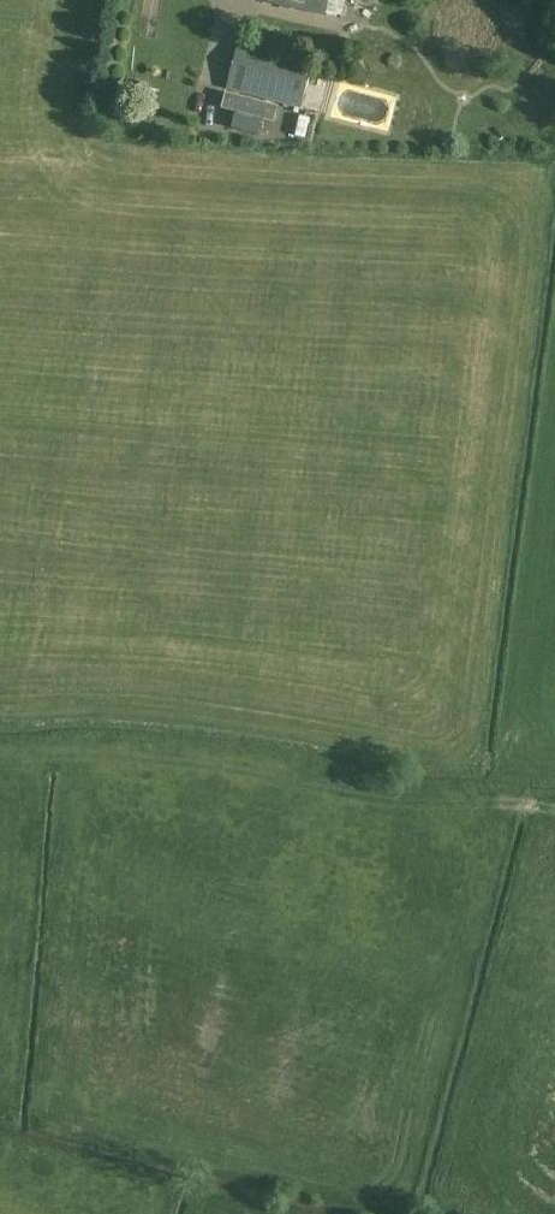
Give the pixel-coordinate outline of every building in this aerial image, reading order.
[(322,11),(342,15),(345,0),(273,0),(322,11)] [(314,60),(239,40),(226,90),(302,109),(314,60)]
